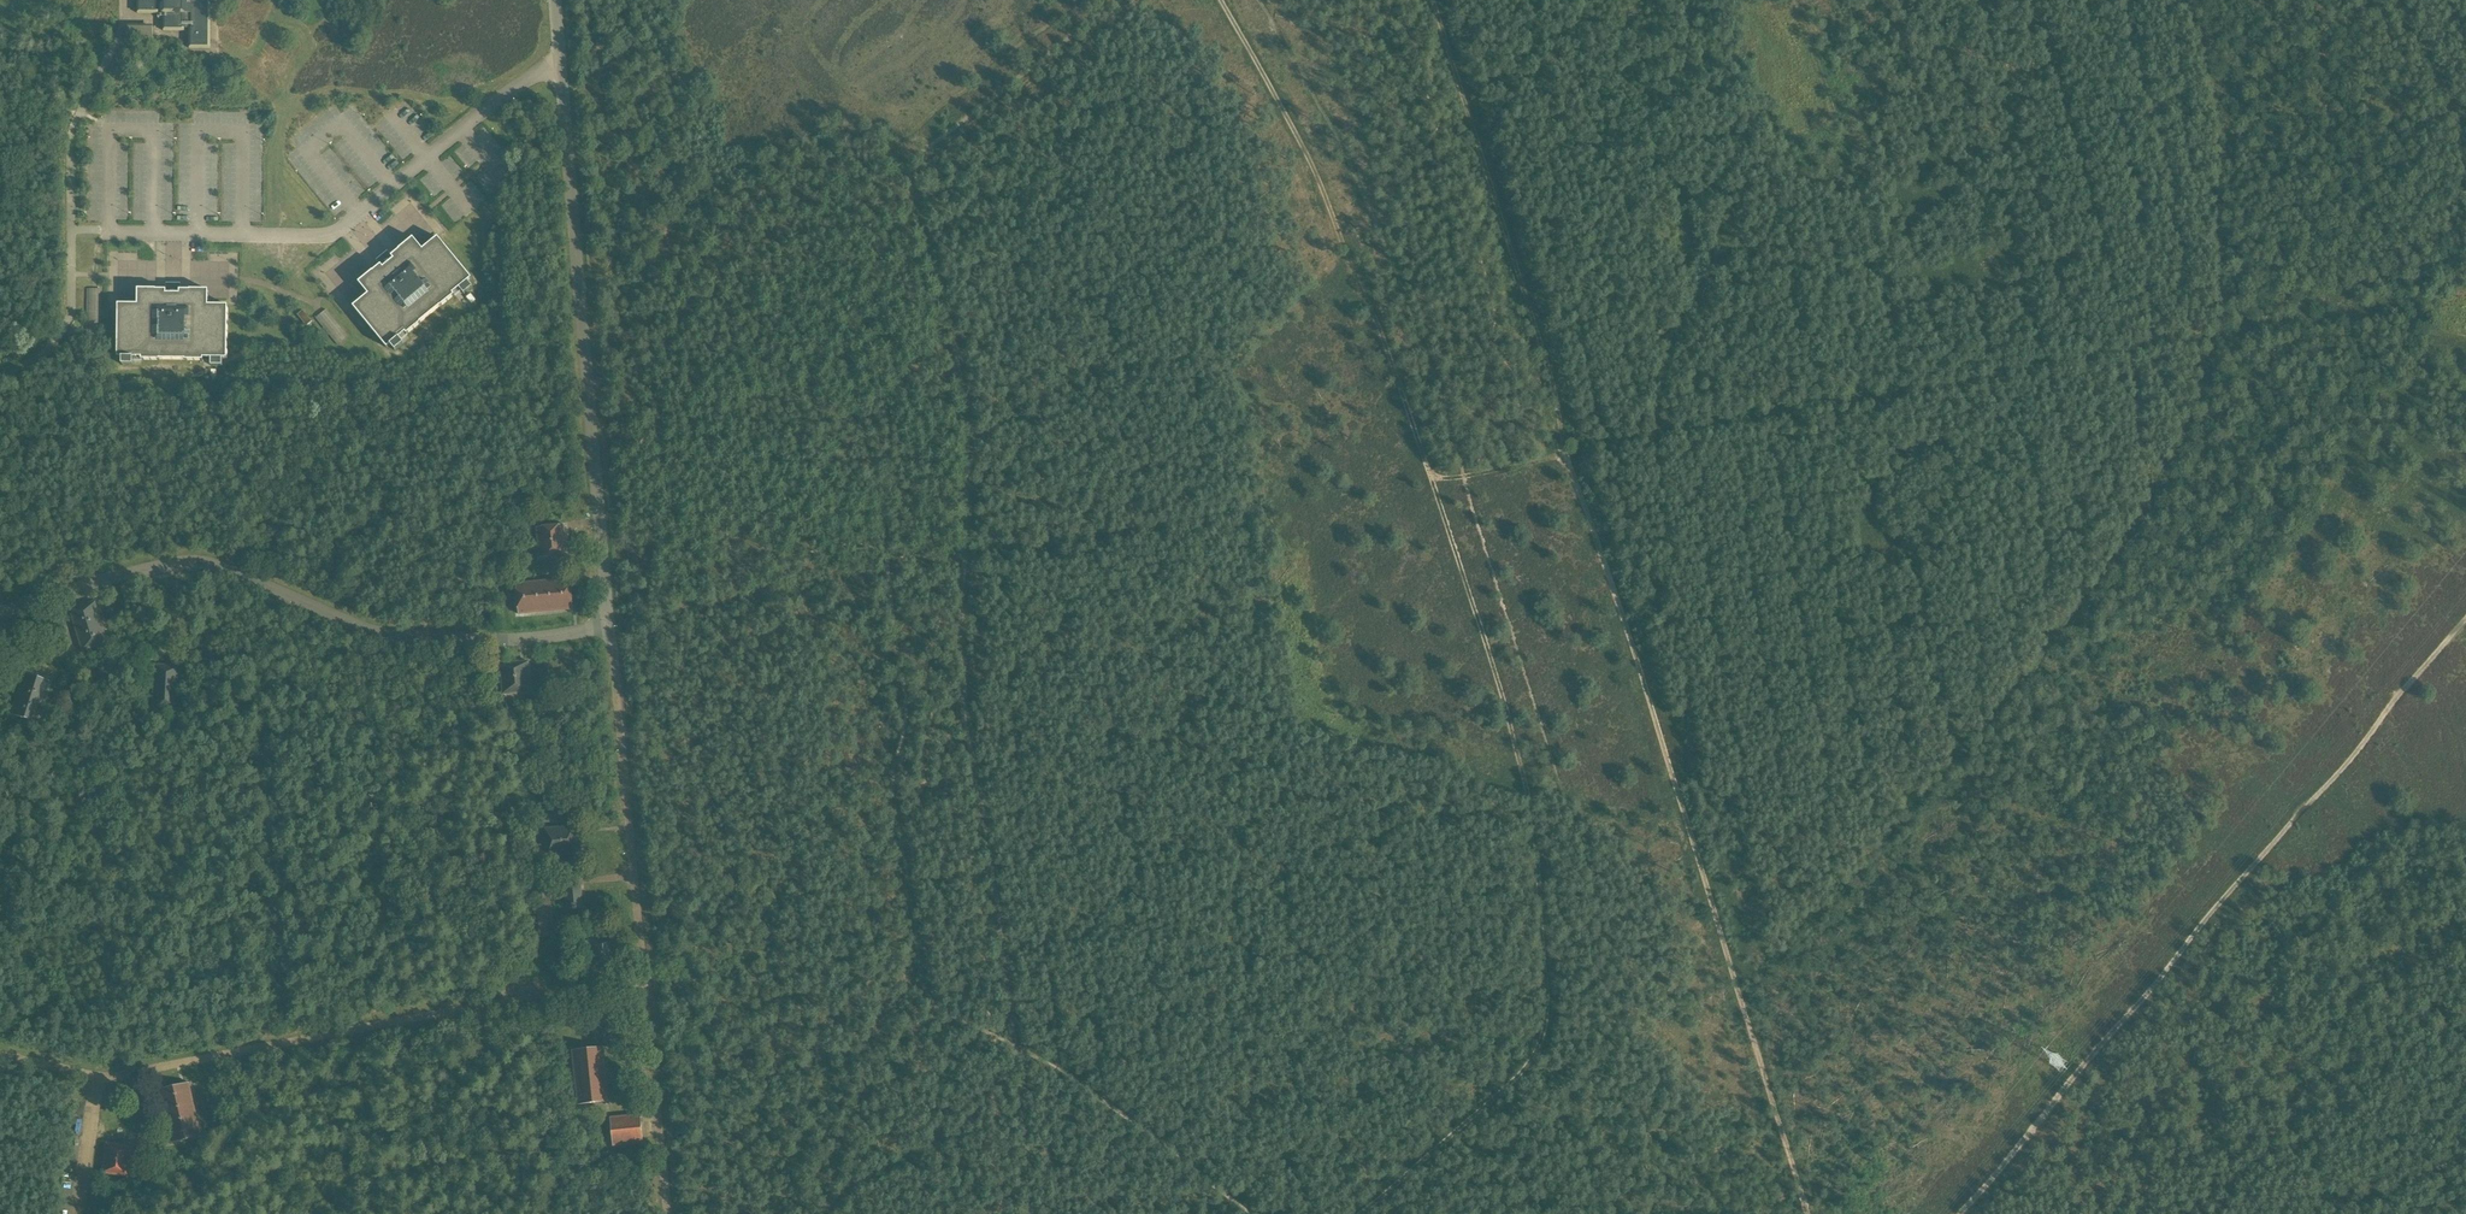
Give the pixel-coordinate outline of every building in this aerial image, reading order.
[(211,0),(137,0),(137,14),(159,14),(159,11),(163,11),(163,31),(184,31),(184,28),(189,28),(189,49),(210,49),(211,0)] [(471,279),(438,237),(423,250),(413,238),(399,250),(391,256),(389,253),(378,263),(380,265),(373,271),(358,283),(368,294),(353,307),(387,348),(390,345),(395,351),(404,344),(399,338),(405,333),(407,334),(421,323),(421,322),(440,307),(454,295),(453,294),(459,289),(464,294),(473,287),(468,281),(471,279)] [(211,358),(211,366),(222,366),(223,359),(227,359),(228,305),(208,305),(208,290),(190,290),(180,290),(180,287),(170,286),(166,286),(166,290),(156,290),(156,289),(138,289),(138,304),(118,304),(117,357),(122,357),(122,365),(133,365),(133,357),(141,358),(141,360),(160,360),(160,359),(185,360),(203,360),(203,358),(211,358)] [(303,310),(297,315),(306,326),(312,322),(310,319),(303,310)] [(565,525),(540,528),(537,528),(539,558),(568,555),(565,525)] [(573,610),(572,601),(570,579),(515,584),(518,615),(573,610)] [(95,602),(88,604),(70,609),(82,651),(108,644),(95,602)] [(528,662),(520,663),(500,665),(502,695),(531,692),(528,662)] [(181,667),(174,666),(155,665),(152,709),(179,710),(181,667)] [(48,682),(26,675),(23,674),(10,715),(35,723),(48,682)] [(577,855),(575,830),(574,826),(544,829),(547,857),(577,855)] [(582,910),(581,904),(580,885),(565,887),(567,911),(573,910),(573,911),(577,910),(582,910)] [(590,970),(615,968),(619,967),(616,937),(588,940),(590,970)] [(602,1047),(594,1048),(572,1051),(577,1105),(608,1102),(602,1047)] [(189,1083),(180,1085),(159,1090),(171,1143),(201,1136),(189,1083)] [(643,1143),(640,1119),(640,1115),(610,1118),(612,1146),(643,1143)] [(134,1148),(127,1146),(106,1144),(102,1173),(130,1177),(134,1148)]
